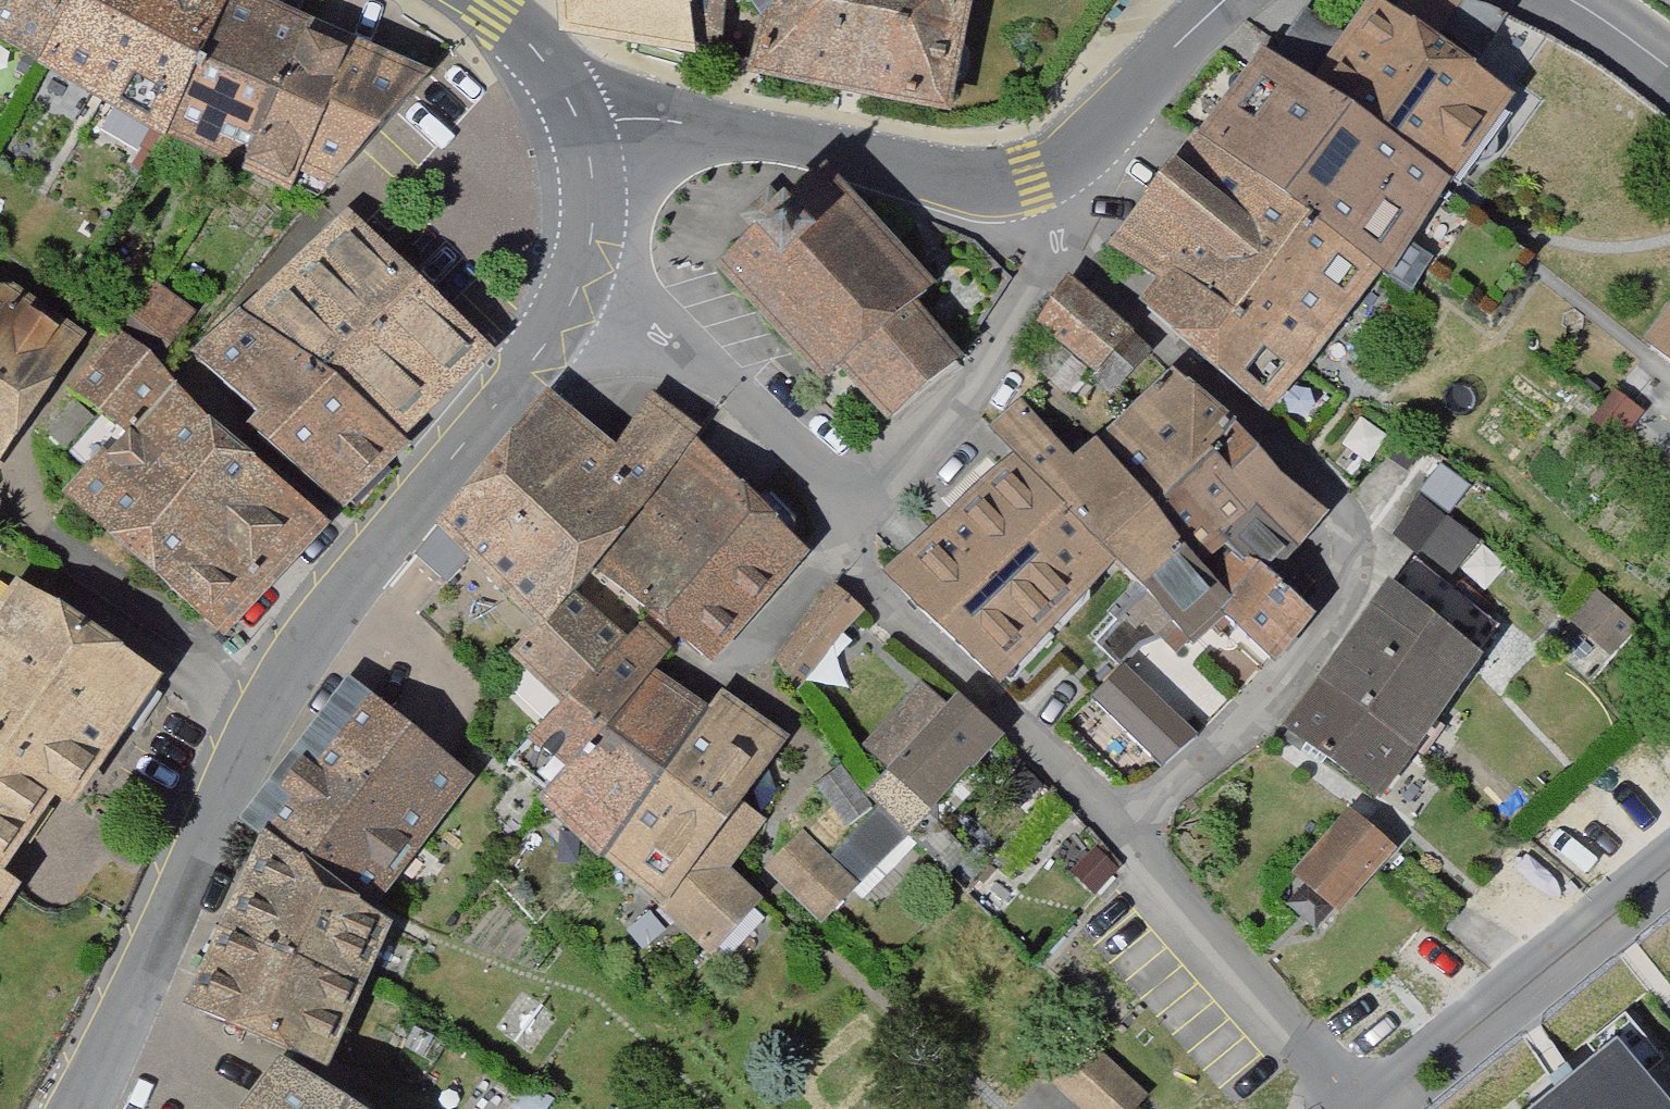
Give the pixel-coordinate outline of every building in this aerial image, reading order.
[(302,194),(423,75),(259,0),(0,0),(0,39),(302,194)] [(559,30),(949,111),(973,0),(557,0),(559,30)] [(1272,422),(1511,86),(1378,2),(1303,86),(1265,50),(1111,244),(1162,274),(1130,302),(1272,422)] [(924,283),(815,163),(699,267),(802,381),(822,364),(878,425),(957,354),(907,299),(924,283)] [(185,349),(331,503),(474,337),(345,211),(185,349)] [(1101,377),(1136,330),(1068,281),(1034,328),(1101,377)] [(73,339),(0,289),(0,449),(73,339)] [(1647,340),(1669,357),(1669,309),(1647,340)] [(53,491),(215,642),(321,526),(109,328),(55,372),(117,429),(53,491)] [(1264,572),(1309,503),(1162,369),(1077,440),(1020,384),(986,419),(1008,457),(880,573),(1007,678),(1080,616),(1119,650),(1158,624),(1187,642),(1214,620),(1254,667),(1315,619),(1264,572)] [(698,437),(645,395),(610,452),(556,405),(437,536),(524,630),(497,663),(548,706),(505,761),(531,806),(702,962),(749,902),(723,866),(764,827),(724,804),(787,740),(719,694),(695,711),(645,667),(661,638),(698,661),(804,552),(698,437)] [(1451,574),(1478,542),(1444,512),(1462,492),(1440,473),(1395,526),(1451,574)] [(1271,727),(1374,804),(1485,657),(1381,579),(1271,727)] [(827,587),(766,664),(786,694),(856,614),(827,587)] [(152,696),(0,589),(0,910),(152,696)] [(203,953),(340,1024),(423,872),(402,847),(495,715),(375,623),(203,953)] [(1189,740),(1119,676),(1089,709),(1157,775),(1189,740)] [(953,697),(855,799),(907,848),(1004,745),(953,697)] [(1346,805),(1282,873),(1331,918),(1395,850),(1346,805)] [(756,869),(812,928),(857,881),(799,829),(756,869)] [(1517,1108),(1669,1108),(1669,1068),(1629,1019),(1517,1108)] [(286,1022),(223,1108),(407,1108),(286,1022)] [(1084,1040),(1044,1086),(1071,1108),(1139,1108),(1150,1097),(1084,1040)]
